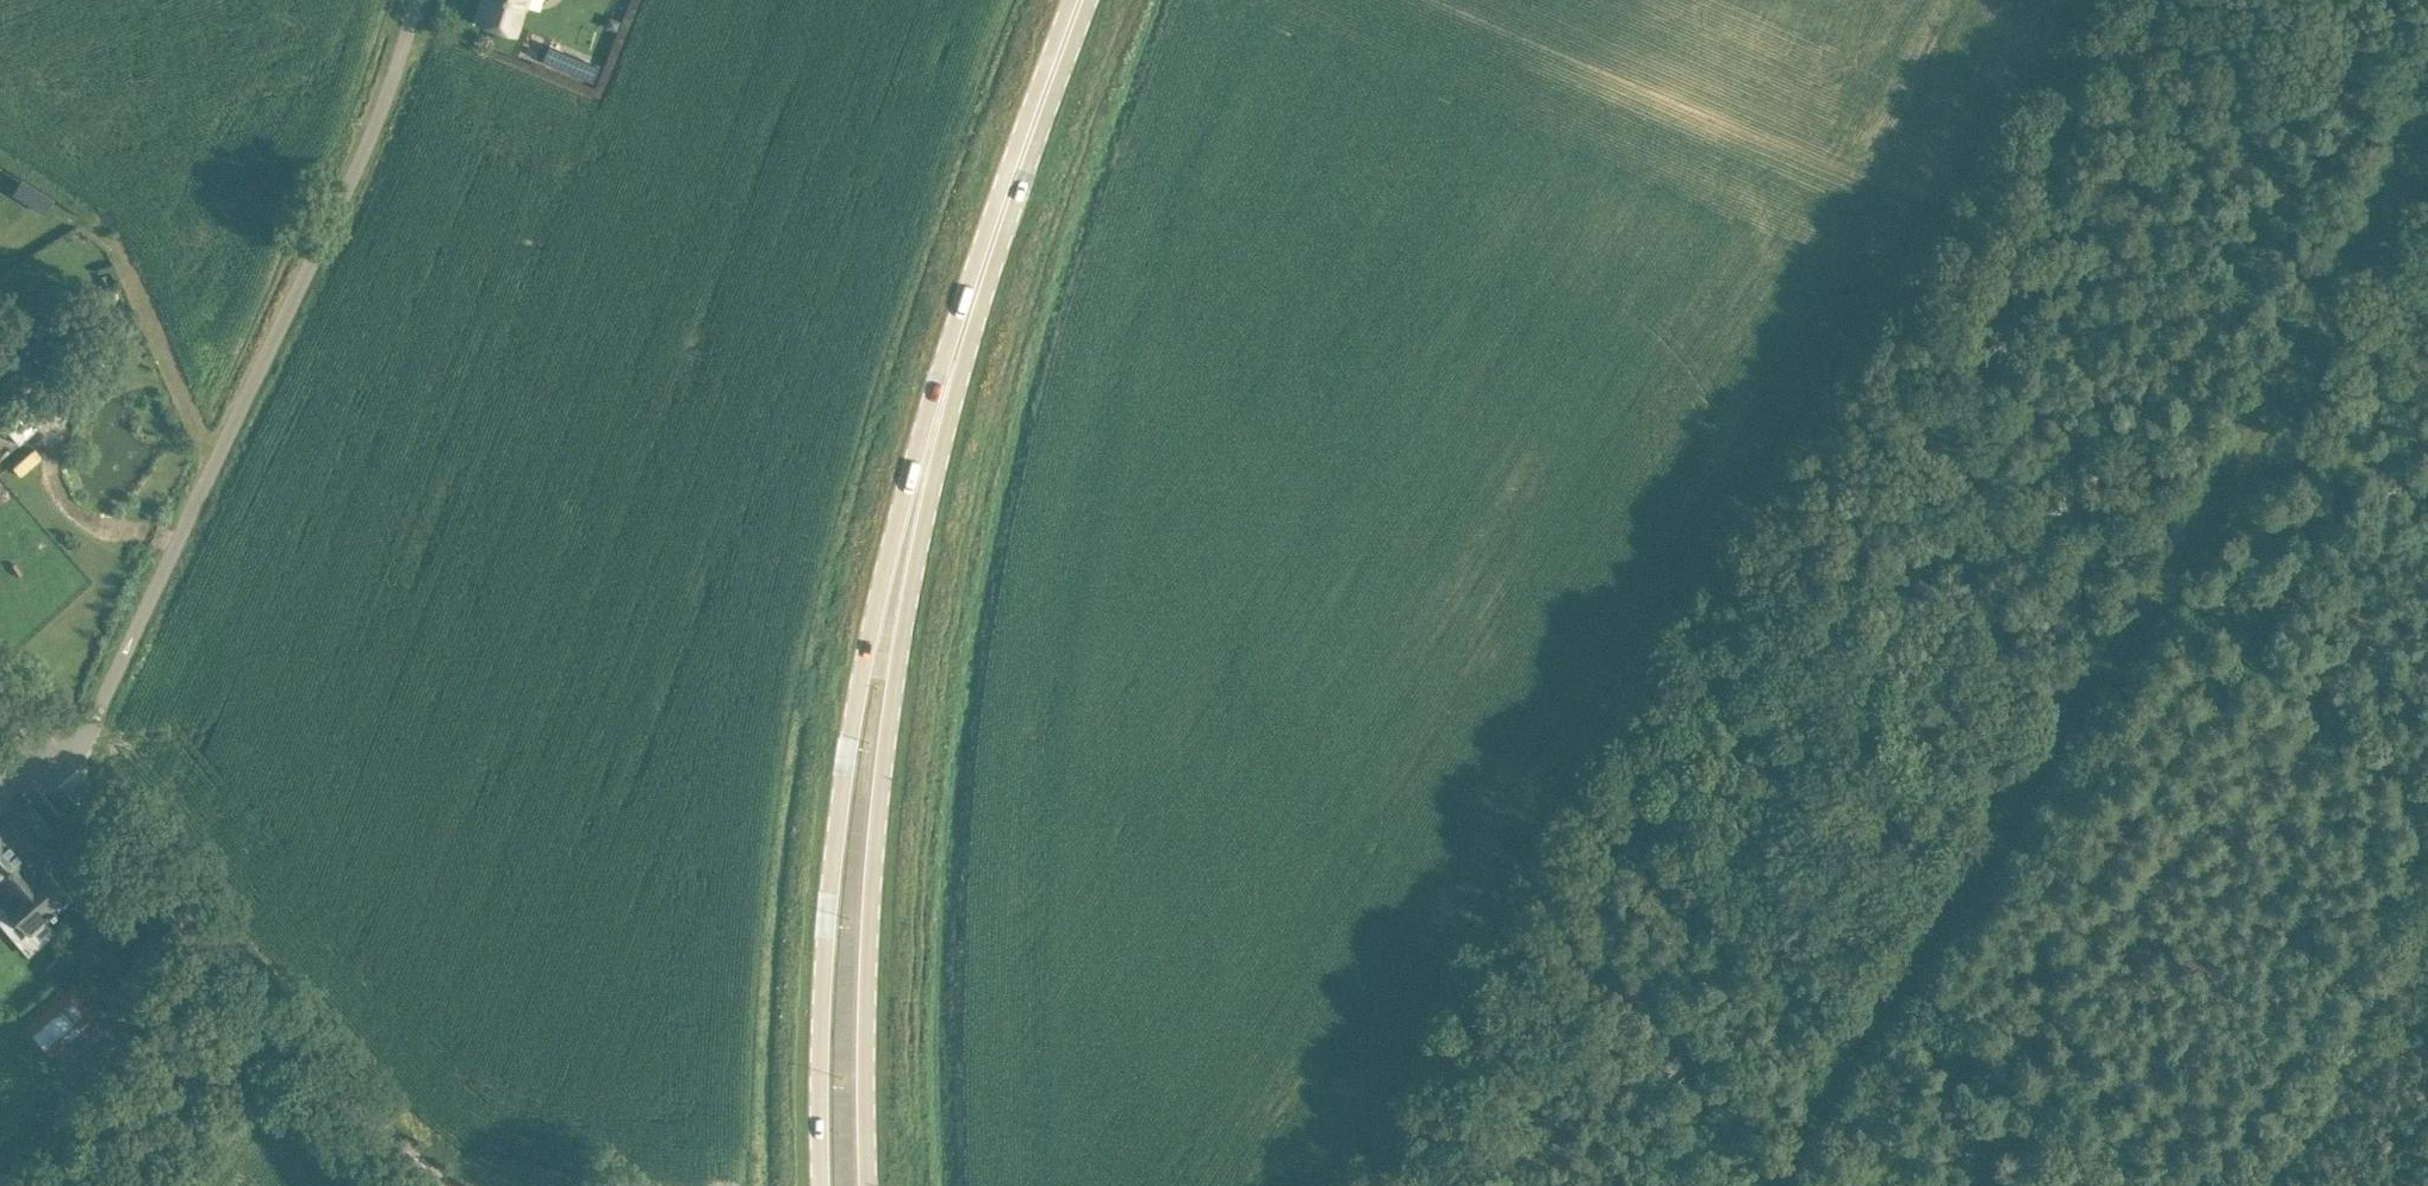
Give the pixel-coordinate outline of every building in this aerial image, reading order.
[(516,32),(524,7),(526,7),(526,6),(521,4),(522,0),(484,0),(478,20),(516,32)] [(562,7),(543,57),(567,66),(586,16),(562,7)] [(577,54),(570,71),(596,81),(603,64),(577,54)] [(42,423),(26,405),(5,424),(21,442),(42,423)] [(21,922),(38,907),(46,917),(43,920),(44,921),(52,914),(54,916),(58,912),(56,910),(71,897),(44,865),(41,868),(0,821),(0,822),(0,889),(7,897),(3,901),(21,922)] [(60,999),(28,1026),(52,1053),(83,1026),(96,1015),(88,1005),(84,1008),(78,1001),(81,997),(73,988),(60,999)]
